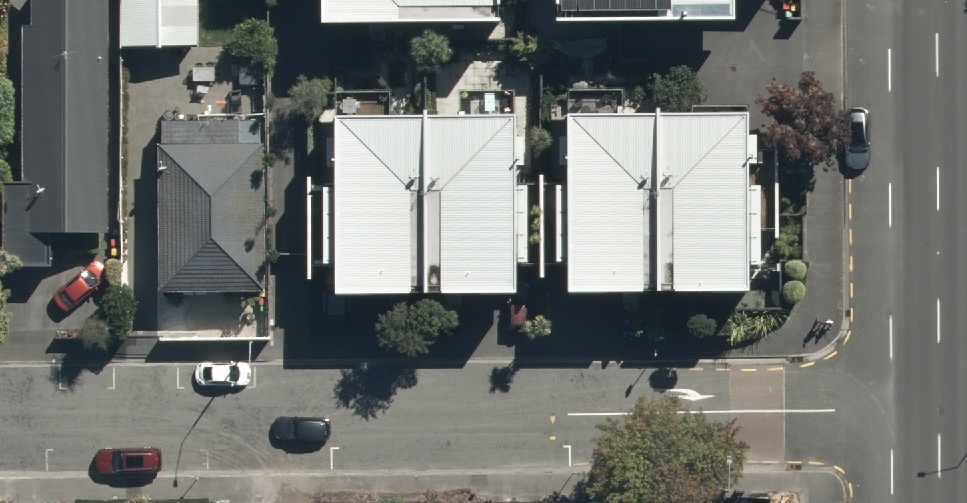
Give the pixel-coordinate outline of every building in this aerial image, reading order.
[(38,27),(27,27),(28,183),(8,183),(9,267),(58,267),(58,234),(116,234),(114,0),(38,0),(38,27)] [(125,46),(204,44),(202,0),(124,0),(125,46)] [(327,18),(506,17),(506,0),(327,0),(327,18)] [(565,17),(744,16),(744,0),(564,0),(565,17)] [(756,107),(578,108),(579,285),(757,285),(756,107)] [(524,114),(338,114),(338,291),(523,291),(524,114)] [(270,121),(161,121),(161,293),(270,293),(270,121)]
